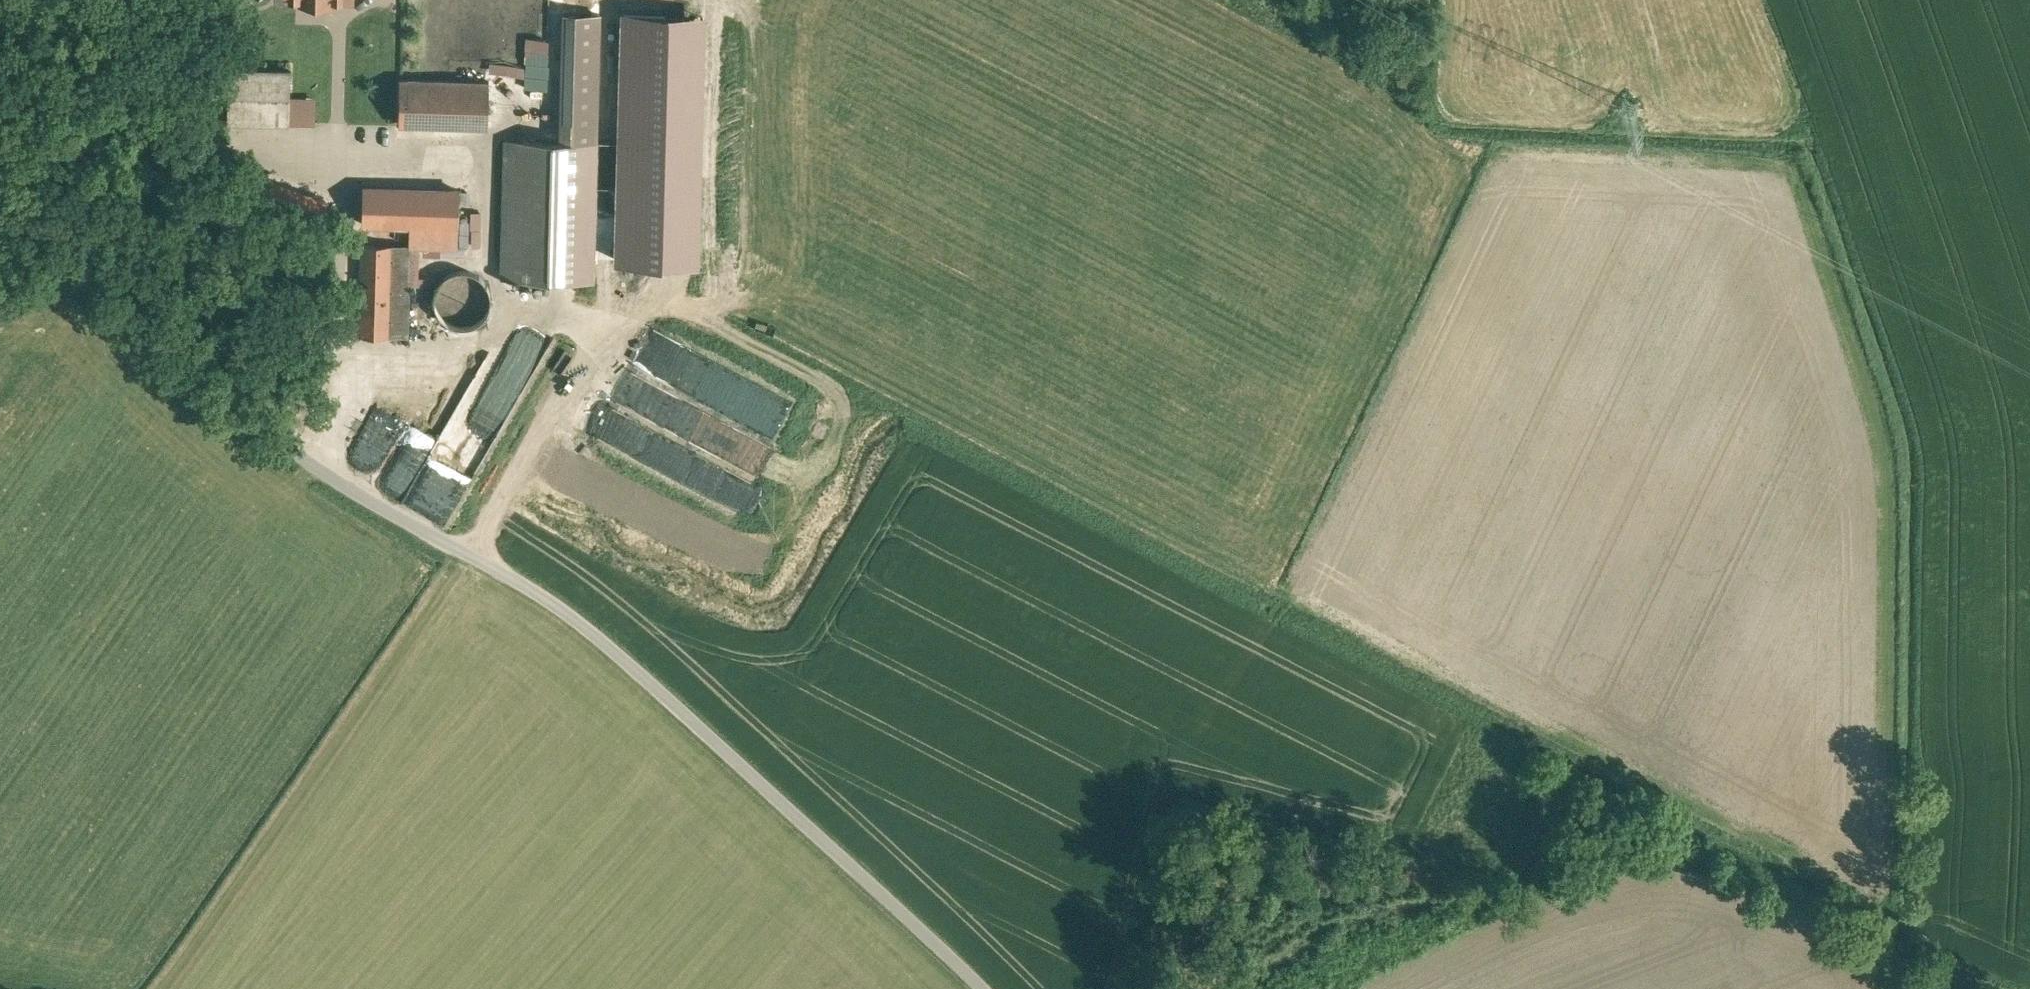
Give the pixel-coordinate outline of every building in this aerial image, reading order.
[(291,71),(229,69),(228,121),(289,123),(291,71)] [(405,74),(351,73),(350,124),(489,127),(490,81),(405,79),(405,74)] [(596,142),(506,140),(502,278),(592,280),(596,142)] [(328,204),(241,173),(233,197),(319,227),(328,204)] [(459,191),(363,188),(362,224),(409,225),(409,245),(410,245),(458,247),(459,191)] [(409,245),(362,244),(359,336),(407,337),(410,245),(409,245)] [(489,309),(491,298),(489,288),(483,279),(474,273),(463,271),(452,273),(444,280),(438,289),(436,300),(438,311),(444,320),(454,326),(464,328),(475,325),(484,319),(489,309)]
